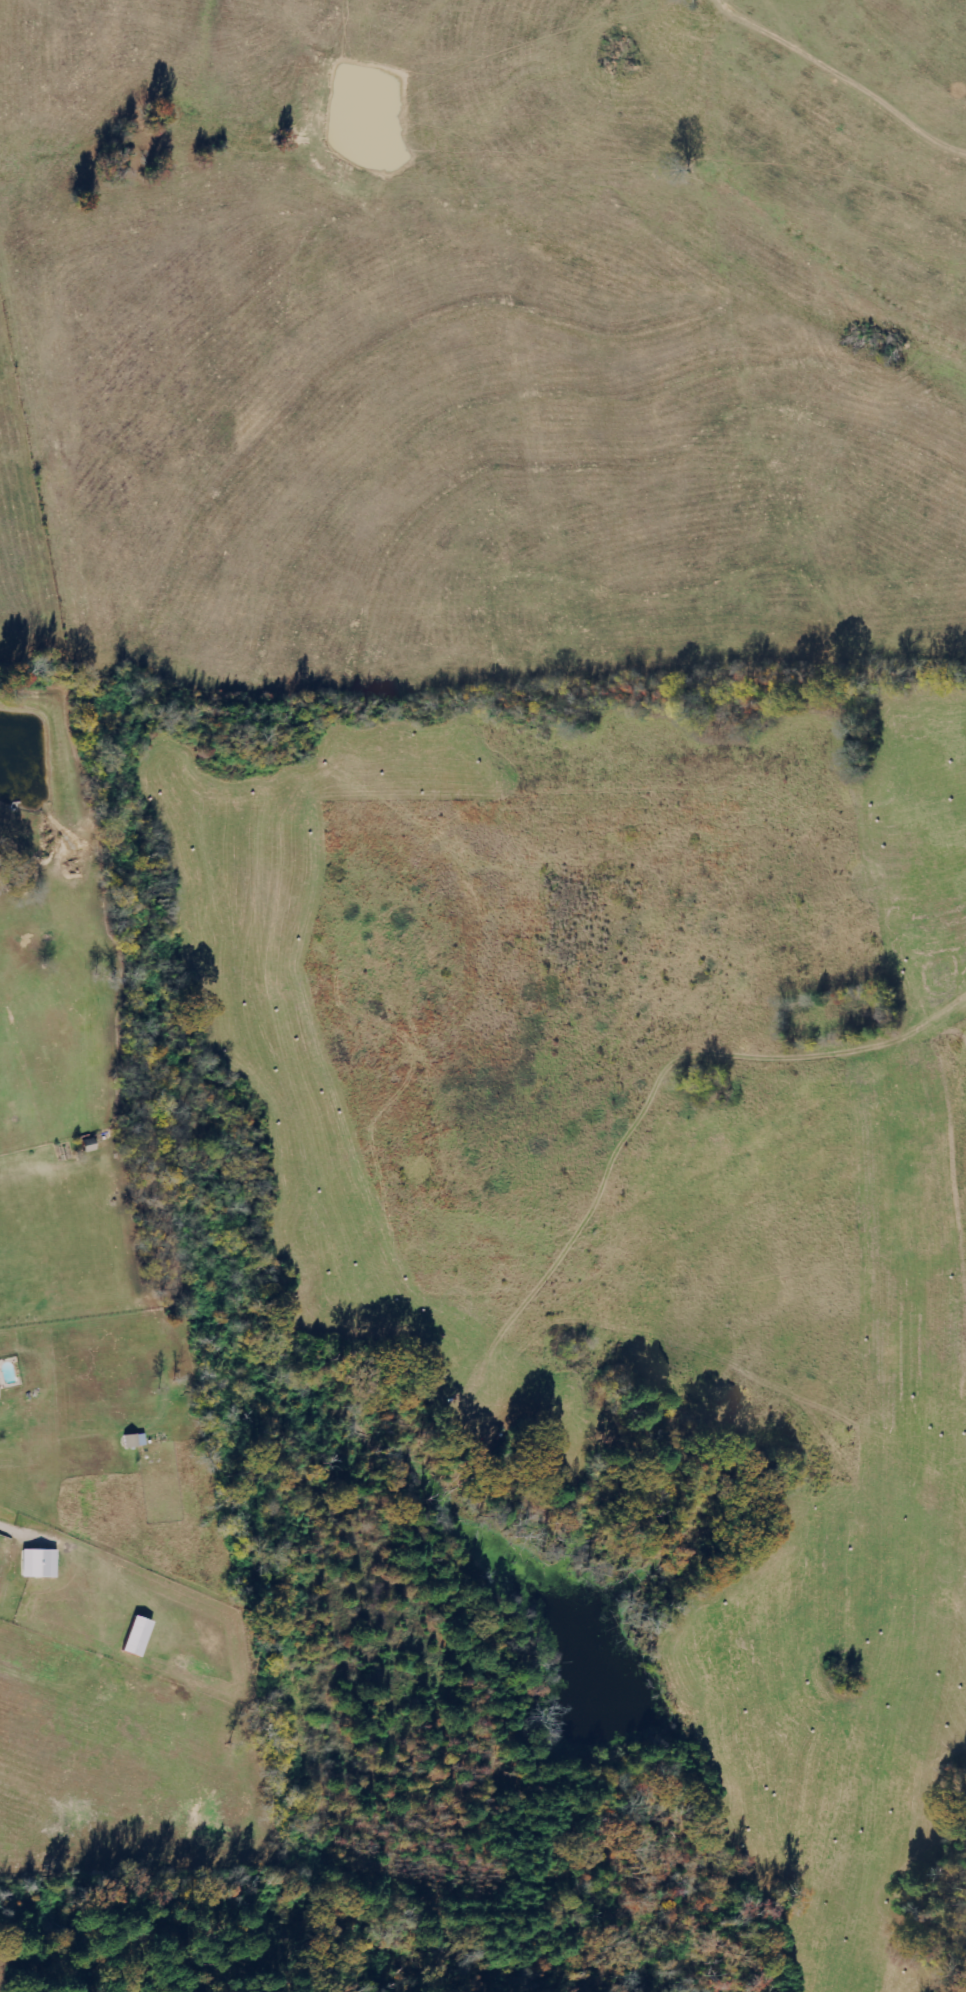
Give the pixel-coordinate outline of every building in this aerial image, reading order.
[(123,1436),(124,1448),(145,1446),(144,1433),(123,1436)] [(54,1578),(55,1550),(21,1549),(20,1577),(54,1578)] [(151,1622),(133,1616),(120,1651),(139,1658),(151,1622)]
